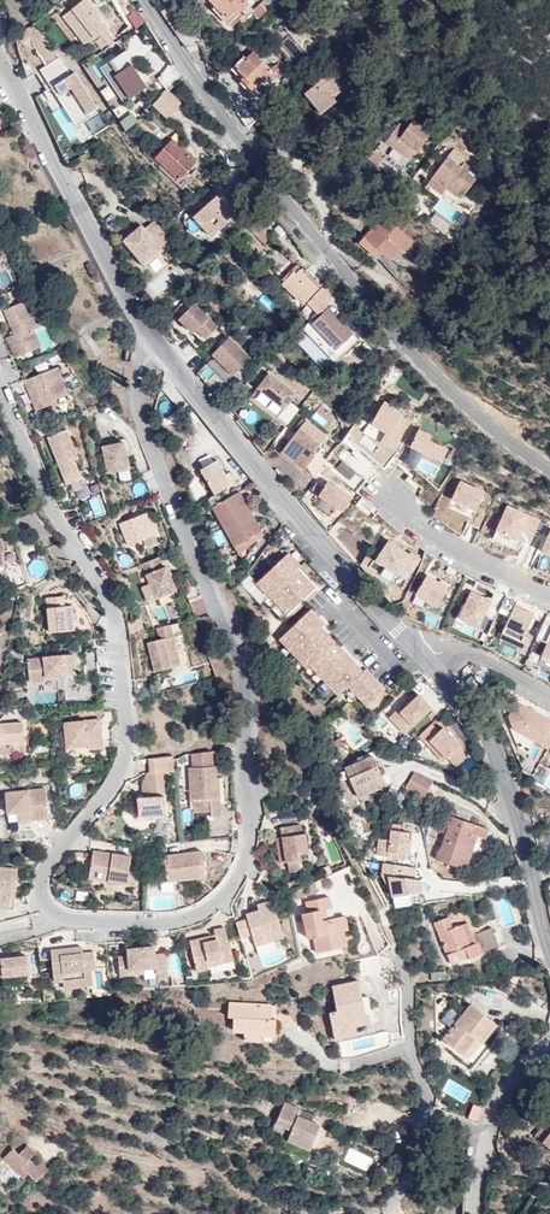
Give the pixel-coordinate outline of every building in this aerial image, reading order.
[(90,46),(108,31),(98,19),(97,18),(96,19),(93,16),(97,13),(86,0),(85,0),(65,18),(90,46)] [(216,6),(226,18),(234,11),(238,8),(240,11),(241,11),(246,17),(253,10),(244,0),(211,0),(216,6)] [(265,1),(253,12),(258,17),(270,7),(265,1)] [(170,4),(164,9),(184,38),(190,34),(170,4)] [(226,18),(216,6),(212,9),(226,24),(237,14),(234,11),(226,18)] [(184,38),(164,9),(162,12),(181,40),(184,38)] [(290,36),(283,41),(293,56),(300,50),(290,36)] [(254,52),(236,68),(244,77),(242,79),(252,90),(264,79),(268,84),(275,78),(277,80),(284,73),(274,63),(269,68),(254,52)] [(52,114),(70,142),(81,136),(85,143),(107,127),(62,56),(40,70),(52,89),(51,90),(62,107),(52,114)] [(101,69),(123,102),(146,87),(130,63),(117,72),(111,62),(101,69)] [(165,88),(180,80),(173,67),(158,75),(165,88)] [(330,72),(305,93),(322,113),(337,101),(334,97),(344,89),(330,72)] [(154,108),(164,115),(174,101),(164,94),(154,108)] [(284,111),(275,119),(282,128),(292,120),(284,111)] [(132,114),(120,123),(126,132),(139,123),(132,114)] [(409,150),(415,154),(416,156),(432,135),(414,121),(407,130),(400,125),(387,143),(405,156),(409,150)] [(327,132),(319,140),(332,153),(340,145),(327,132)] [(179,180),(187,172),(197,162),(173,139),(156,157),(163,164),(179,180)] [(370,150),(365,156),(379,167),(384,159),(370,150)] [(411,160),(415,154),(409,150),(405,156),(411,160)] [(432,179),(446,190),(461,201),(476,180),(448,159),(432,179)] [(193,179),(187,172),(179,180),(163,164),(160,167),(183,189),(193,179)] [(442,196),(446,190),(432,179),(427,185),(442,196)] [(229,187),(197,216),(215,236),(247,208),(242,202),(241,203),(236,198),(237,196),(229,187)] [(384,252),(392,259),(395,256),(401,249),(405,252),(414,242),(407,236),(402,232),(390,221),(383,215),(365,237),(384,252)] [(215,236),(197,216),(193,219),(211,240),(215,236)] [(395,216),(390,221),(402,232),(406,228),(407,227),(395,216)] [(170,241),(154,223),(144,231),(142,228),(125,243),(147,267),(163,252),(160,249),(170,241)] [(260,224),(253,230),(268,245),(274,239),(260,224)] [(406,228),(402,232),(407,236),(411,231),(406,228)] [(360,243),(378,258),(384,252),(365,237),(360,243)] [(401,249),(395,256),(398,259),(405,252),(401,249)] [(384,252),(378,258),(398,280),(401,267),(392,259),(384,252)] [(12,284),(4,263),(0,265),(0,289),(12,284)] [(320,284),(303,268),(296,274),(293,272),(283,283),(302,303),(320,284)] [(250,281),(244,287),(255,297),(261,291),(250,281)] [(336,295),(326,284),(308,302),(317,312),(336,295)] [(6,309),(14,329),(16,332),(12,334),(7,336),(14,352),(30,346),(31,350),(42,345),(35,329),(39,328),(34,316),(30,318),(24,301),(6,309)] [(194,302),(179,318),(203,341),(206,338),(218,326),(194,302)] [(329,309),(313,324),(336,349),(339,346),(344,351),(357,339),(329,309)] [(250,357),(229,336),(212,353),(234,374),(250,357)] [(16,356),(31,350),(30,346),(14,352),(16,356)] [(205,365),(197,375),(216,390),(224,380),(205,365)] [(55,379),(60,376),(57,368),(51,370),(55,379)] [(68,395),(60,376),(55,379),(51,370),(24,380),(36,410),(51,404),(51,402),(56,399),(68,395)] [(284,423),(298,405),(292,400),(288,397),(293,391),(276,377),(273,380),(268,376),(252,397),(284,423)] [(297,394),(293,391),(288,397),(292,400),(297,394)] [(240,418),(253,407),(244,398),(236,403),(232,408),(240,418)] [(372,425),(386,432),(381,442),(394,450),(409,422),(400,415),(393,411),(395,407),(385,401),(372,425)] [(301,407),(298,405),(284,423),(287,425),(301,407)] [(310,417),(327,430),(336,419),(319,406),(310,417)] [(312,474),(323,461),(316,455),(317,453),(315,451),(327,435),(307,419),(295,435),(298,438),(294,443),(291,440),(282,451),(312,474)] [(79,458),(67,429),(47,437),(67,484),(82,479),(74,460),(79,458)] [(448,450),(429,441),(432,436),(419,429),(410,446),(441,462),(448,450)] [(130,467),(124,442),(113,445),(112,440),(102,443),(108,472),(130,467)] [(226,474),(218,459),(203,468),(217,493),(232,484),(226,474)] [(226,474),(232,484),(236,482),(230,472),(226,474)] [(143,481),(133,487),(138,497),(149,491),(143,481)] [(484,492),(460,481),(452,499),(476,510),(484,492)] [(352,499),(328,482),(318,496),(343,512),(352,499)] [(254,513),(241,491),(214,506),(236,546),(263,531),(255,517),(249,519),(248,517),(254,513)] [(370,516),(377,510),(365,497),(345,516),(369,541),(382,528),(370,516)] [(509,506),(494,539),(515,549),(519,540),(517,539),(521,530),(534,536),(541,521),(509,506)] [(154,535),(145,513),(119,524),(128,545),(154,535)] [(378,560),(399,573),(404,565),(413,570),(420,557),(411,552),(410,554),(389,542),(378,560)] [(289,556),(257,586),(270,598),(286,616),(288,617),(306,600),(316,591),(298,572),(301,569),(289,556)] [(157,558),(140,565),(155,599),(175,590),(165,567),(162,569),(157,558)] [(451,588),(430,575),(418,594),(439,607),(451,588)] [(498,611),(501,605),(471,592),(465,605),(471,608),(465,620),(478,626),(484,615),(494,619),(498,611)] [(74,621),(73,613),(72,607),(65,607),(64,597),(48,599),(51,633),(75,631),(74,621)] [(286,616),(270,598),(265,603),(281,620),(286,616)] [(498,611),(509,616),(500,637),(524,649),(529,637),(524,635),(534,614),(503,600),(501,605),(498,611)] [(169,618),(164,601),(151,605),(156,621),(169,618)] [(360,700),(369,710),(387,692),(368,672),(364,675),(348,658),(324,633),(328,629),(313,614),(282,643),(289,650),(304,666),(310,673),(314,670),(335,693),(341,698),(345,694),(350,690),(360,700)] [(545,623),(537,640),(548,645),(543,657),(549,661),(549,625),(545,623)] [(171,626),(156,629),(159,639),(147,643),(155,672),(181,665),(171,626)] [(283,655),(298,671),(304,666),(289,650),(283,655)] [(218,676),(229,672),(220,651),(209,656),(218,676)] [(57,680),(57,677),(56,672),(61,672),(62,677),(76,676),(74,656),(28,660),(31,683),(57,680)] [(543,657),(541,661),(549,666),(549,661),(543,657)] [(308,675),(330,698),(335,693),(314,670),(310,673),(308,675)] [(471,676),(466,680),(473,689),(478,685),(471,676)] [(32,683),(33,706),(60,704),(59,682),(32,683)] [(345,694),(355,704),(360,700),(350,690),(345,694)] [(432,713),(417,697),(391,723),(406,738),(432,713)] [(517,700),(510,714),(514,727),(549,747),(549,745),(549,730),(549,729),(549,727),(549,719),(517,700)] [(67,750),(80,748),(79,744),(88,743),(89,748),(103,745),(100,721),(65,726),(67,750)] [(24,723),(0,725),(0,743),(15,743),(16,753),(26,752),(24,723)] [(431,726),(419,738),(435,754),(437,752),(445,761),(447,759),(456,768),(465,759),(457,750),(460,747),(442,729),(438,733),(431,726)] [(340,738),(334,742),(337,747),(343,743),(340,738)] [(360,795),(383,785),(374,765),(379,762),(375,754),(347,766),(360,795)] [(174,771),(172,755),(149,758),(150,770),(147,771),(142,784),(144,798),(139,798),(139,817),(167,814),(163,772),(174,771)] [(383,785),(388,782),(379,762),(374,765),(383,785)] [(223,815),(221,788),(218,788),(217,777),(216,765),(191,766),(193,799),(195,798),(212,798),(213,810),(213,816),(223,815)] [(431,782),(414,775),(403,792),(422,801),(431,782)] [(7,793),(9,813),(18,812),(29,811),(31,820),(50,818),(47,789),(7,793)] [(212,798),(195,798),(196,811),(213,810),(212,798)] [(192,824),(194,810),(181,809),(180,823),(192,824)] [(31,820),(29,811),(18,812),(19,821),(31,820)] [(490,829),(447,815),(443,825),(448,827),(437,859),(467,869),(478,836),(486,839),(490,829)] [(283,837),(285,848),(279,849),(281,863),(288,862),(299,860),(301,860),(300,853),(309,851),(306,834),(303,834),(302,824),(282,827),(283,837)] [(390,841),(379,839),(377,855),(388,857),(388,858),(405,860),(406,854),(409,855),(411,839),(408,838),(408,832),(400,831),(401,826),(392,825),(390,841)] [(16,830),(17,839),(34,838),(41,835),(32,827),(16,830)] [(300,853),(301,860),(310,859),(309,851),(300,853)] [(92,852),(90,874),(108,876),(107,882),(127,884),(131,857),(92,852)] [(169,866),(166,867),(168,883),(205,879),(203,853),(185,855),(185,860),(180,860),(180,856),(168,857),(169,866)] [(288,862),(289,871),(301,870),(299,860),(288,862)] [(416,868),(383,863),(382,875),(393,896),(394,906),(412,905),(411,893),(419,892),(420,880),(415,879),(416,868)] [(19,869),(0,868),(0,906),(11,907),(12,896),(13,890),(17,891),(19,869)] [(108,876),(90,874),(89,880),(107,882),(108,876)] [(291,901),(309,897),(305,889),(289,895),(291,901)] [(309,904),(311,915),(313,925),(307,926),(310,940),(316,939),(319,955),(343,950),(339,934),(345,933),(343,919),(329,922),(324,923),(322,914),(328,912),(334,911),(331,900),(309,904)] [(238,925),(242,939),(254,935),(257,946),(286,938),(274,901),(259,905),(261,911),(262,916),(249,920),(249,921),(238,925)] [(248,915),(249,920),(262,916),(261,911),(248,915)] [(446,931),(451,929),(445,916),(440,918),(441,920),(446,931)] [(461,924),(451,929),(446,931),(441,920),(435,923),(453,963),(469,956),(470,958),(499,947),(491,928),(473,935),(477,942),(470,944),(461,924)] [(467,922),(461,924),(470,944),(477,942),(473,935),(467,922)] [(206,942),(205,937),(192,940),(199,971),(212,968),(212,965),(236,960),(232,942),(230,942),(227,927),(216,929),(218,939),(214,940),(206,942)] [(339,934),(343,950),(348,949),(345,933),(339,934)] [(156,945),(130,948),(131,955),(120,956),(122,974),(133,973),(132,969),(158,966),(158,970),(158,972),(170,971),(168,952),(157,954),(156,945)] [(84,947),(53,951),(56,982),(66,980),(79,979),(81,986),(95,984),(93,969),(92,959),(96,959),(95,952),(85,953),(84,947)] [(0,957),(0,975),(4,974),(4,975),(30,973),(28,956),(2,958),(2,956),(0,957)] [(445,971),(431,972),(431,980),(445,979),(445,971)] [(67,988),(81,986),(79,979),(66,980),(67,988)] [(368,1025),(361,984),(333,988),(339,1013),(331,1014),(336,1040),(358,1037),(356,1027),(368,1025)] [(477,1039),(482,1043),(497,1024),(470,1003),(444,1038),(464,1054),(477,1039)] [(271,1020),(272,1006),(229,1004),(228,1018),(235,1018),(234,1030),(245,1031),(244,1041),(280,1043),(281,1033),(275,1033),(276,1020),(271,1020)] [(469,1059),(482,1043),(477,1039),(464,1054),(469,1059)] [(475,1071),(489,1075),(496,1053),(482,1049),(475,1071)] [(462,1079),(446,1091),(452,1100),(469,1088),(462,1079)] [(311,1151),(321,1127),(298,1117),(300,1110),(285,1104),(273,1131),(289,1138),(288,1141),(311,1151)] [(450,1134),(446,1145),(456,1149),(461,1137),(450,1134)] [(37,1182),(45,1174),(37,1167),(29,1159),(35,1154),(27,1147),(19,1155),(13,1149),(5,1158),(25,1178),(29,1174),(37,1182)] [(350,1147),(343,1160),(366,1172),(373,1158),(350,1147)] [(37,1167),(45,1174),(49,1169),(41,1162),(37,1167)]
